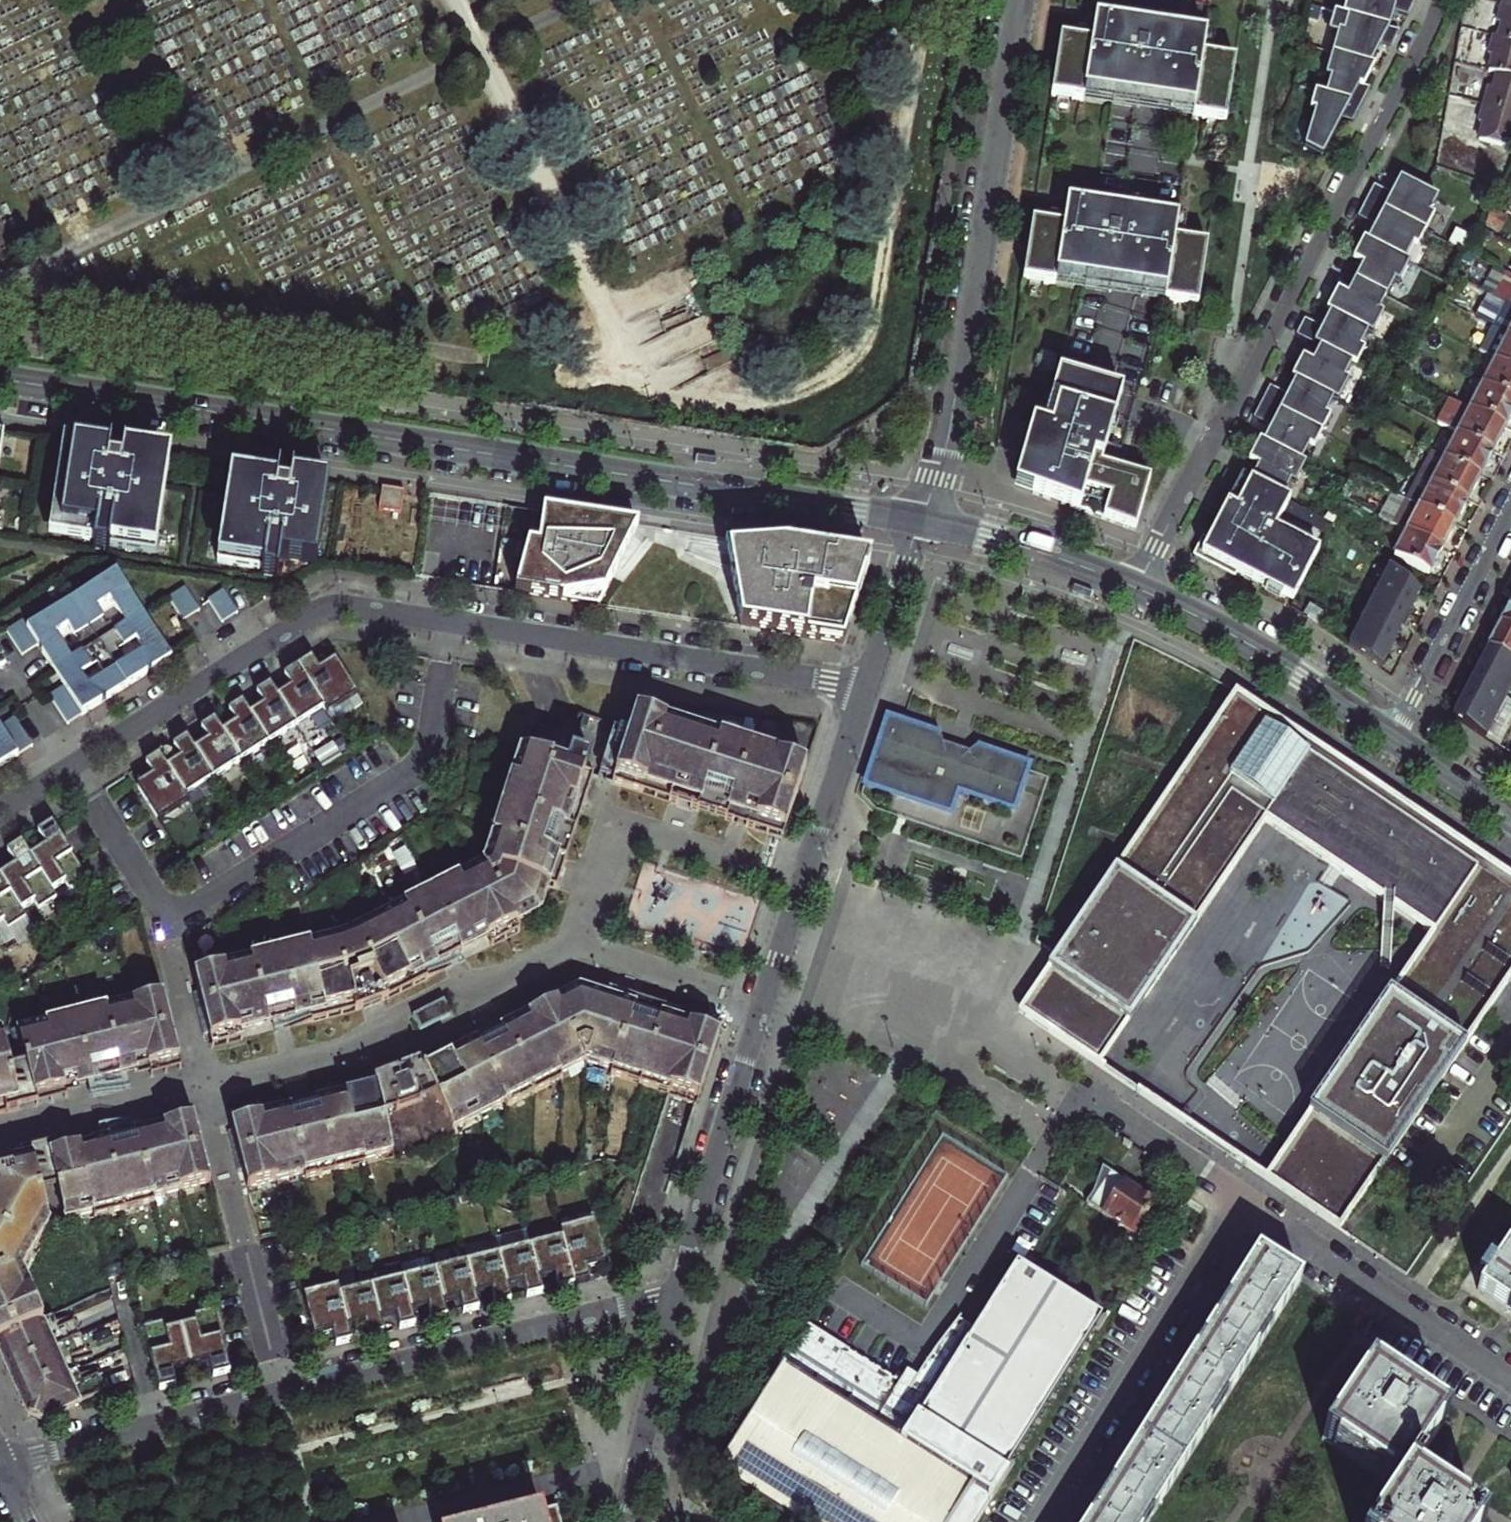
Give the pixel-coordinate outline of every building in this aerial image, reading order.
[(1411,0),(1338,0),(1333,14),(1338,15),(1387,30),(1389,21),(1392,13),(1405,17),(1414,1),(1411,0)] [(1501,6),(1510,9),(1510,0),(1503,0),(1501,6)] [(1501,6),(1496,24),(1501,25),(1497,41),(1510,44),(1510,9),(1501,6)] [(1387,30),(1338,15),(1333,31),(1328,30),(1320,52),(1367,65),(1373,55),(1378,45),(1388,48),(1397,33),(1387,30)] [(1062,37),(1054,96),(1228,122),(1236,63),(1204,58),(1207,36),(1097,19),(1094,42),(1062,37)] [(1496,74),(1510,78),(1510,44),(1497,41),(1492,39),(1487,57),(1492,58),(1488,72),(1496,74)] [(1367,65),(1320,52),(1313,74),(1318,76),(1312,93),(1356,106),(1366,89),(1360,87),(1366,77),(1371,67),(1367,65)] [(1496,74),(1492,89),(1489,88),(1484,104),(1510,111),(1510,78),(1496,74)] [(1348,122),(1356,106),(1312,93),(1302,90),(1296,107),(1301,108),(1289,143),(1318,157),(1334,128),(1338,120),(1348,122)] [(1484,104),(1478,123),(1482,124),(1478,140),(1509,148),(1510,144),(1510,111),(1484,104)] [(1400,188),(1381,178),(1369,202),(1429,234),(1442,210),(1437,207),(1446,192),(1427,182),(1408,172),(1404,180),(1400,188)] [(1429,234),(1369,202),(1365,210),(1383,219),(1378,229),(1375,234),(1371,232),(1367,241),(1412,265),(1417,257),(1412,254),(1421,239),(1425,241),(1429,234)] [(1026,280),(1057,285),(1166,303),(1198,307),(1208,245),(1176,240),(1179,221),(1070,203),(1066,227),(1035,223),(1026,280)] [(1496,240),(1507,220),(1501,217),(1491,237),(1496,240)] [(1412,265),(1367,241),(1360,253),(1370,259),(1363,271),(1358,281),(1389,298),(1401,275),(1406,277),(1412,265)] [(1510,298),(1510,278),(1492,268),(1480,293),(1486,297),(1506,307),(1507,306),(1510,298)] [(1337,305),(1333,313),(1370,333),(1374,325),(1379,327),(1390,307),(1385,304),(1389,298),(1358,281),(1354,288),(1344,283),(1338,294),(1333,303),(1337,305)] [(1498,323),(1506,307),(1486,297),(1478,313),(1498,323)] [(1505,337),(1510,341),(1510,308),(1507,306),(1506,307),(1498,323),(1495,329),(1506,335),(1505,337)] [(1325,343),(1322,348),(1353,364),(1358,356),(1362,358),(1371,342),(1366,340),(1370,333),(1333,313),(1328,321),(1311,312),(1303,327),(1320,336),(1320,337),(1326,340),(1325,343)] [(1505,337),(1493,361),(1510,371),(1510,341),(1505,337)] [(1297,379),(1334,399),(1339,391),(1343,393),(1354,373),(1350,370),(1353,364),(1322,348),(1318,355),(1308,350),(1301,364),(1297,370),(1301,373),(1297,379)] [(1480,386),(1493,361),(1481,355),(1469,380),(1472,382),(1480,386)] [(1493,361),(1480,386),(1482,387),(1510,403),(1510,371),(1493,361)] [(1061,374),(1045,427),(1033,423),(1013,487),(1030,493),(1133,524),(1145,484),(1099,469),(1123,393),(1061,374)] [(1334,399),(1297,379),(1294,385),(1292,389),(1274,379),(1263,401),(1322,433),(1335,409),(1330,406),(1334,399)] [(1465,394),(1476,399),(1482,387),(1480,386),(1472,382),(1465,394)] [(1482,387),(1476,399),(1470,412),(1505,430),(1510,418),(1510,403),(1482,387)] [(1322,433),(1263,401),(1258,410),(1276,419),(1272,426),(1268,435),(1264,433),(1260,440),(1305,464),(1310,455),(1305,453),(1313,438),(1318,440),(1322,433)] [(1470,412),(1450,401),(1438,425),(1458,435),(1464,423),(1470,412)] [(1505,430),(1470,412),(1464,423),(1458,435),(1493,453),(1503,435),(1505,430)] [(1493,453),(1458,435),(1452,447),(1445,460),(1480,478),(1490,459),(1493,453)] [(119,446),(67,439),(53,533),(97,539),(96,545),(98,546),(98,544),(111,545),(111,548),(113,548),(114,541),(160,548),(169,485),(173,455),(119,446)] [(1260,440),(1253,453),(1263,458),(1259,466),(1255,473),(1246,468),(1241,475),(1286,499),(1290,491),(1286,489),(1294,473),(1299,476),(1305,464),(1260,440)] [(1441,441),(1434,454),(1445,460),(1452,447),(1441,441)] [(1480,478),(1445,460),(1434,454),(1431,453),(1419,477),(1468,502),(1477,484),(1480,478)] [(288,472),(236,464),(232,494),(221,560),(267,566),(266,573),(267,574),(268,571),(281,573),(280,575),(282,576),(285,556),(321,561),(332,480),(296,475),(296,473),(288,472)] [(1286,499),(1241,475),(1231,494),(1212,531),(1206,528),(1197,546),(1238,568),(1240,564),(1269,580),(1267,585),(1282,592),(1284,588),(1295,593),(1322,543),(1276,518),(1286,499)] [(1468,502),(1419,477),(1406,502),(1419,509),(1455,527),(1465,508),(1468,502)] [(408,488),(386,485),(383,507),(405,510),(408,488)] [(1394,527),(1406,502),(1390,495),(1378,519),(1394,527)] [(506,508),(434,496),(431,521),(502,532),(506,508)] [(1397,528),(1406,533),(1419,509),(1406,502),(1394,527),(1397,528)] [(1419,509),(1406,533),(1442,551),(1452,533),(1455,527),(1419,509)] [(528,547),(515,594),(599,606),(637,528),(544,514),(539,548),(528,547)] [(1391,540),(1400,545),(1406,533),(1397,528),(1391,540)] [(1442,551),(1406,533),(1400,545),(1394,558),(1419,570),(1429,577),(1439,557),(1442,551)] [(726,542),(741,628),(843,644),(869,564),(726,542)] [(1422,588),(1429,577),(1419,570),(1394,558),(1390,556),(1370,595),(1409,614),(1422,588)] [(53,692),(71,720),(113,693),(147,671),(174,654),(139,598),(119,567),(30,624),(26,617),(9,627),(25,652),(42,641),(68,683),(53,692)] [(188,584),(172,593),(187,617),(202,606),(188,584)] [(226,586),(212,596),(225,618),(241,609),(226,586)] [(1405,621),(1409,614),(1370,595),(1358,619),(1396,639),(1405,621)] [(1502,618),(1500,624),(1510,629),(1510,602),(1508,607),(1507,610),(1499,612),(1502,618)] [(1311,607),(1305,616),(1319,625),(1325,616),(1311,607)] [(1392,646),(1396,639),(1358,619),(1344,644),(1380,669),(1392,646)] [(1500,624),(1495,632),(1486,649),(1510,662),(1510,629),(1500,624)] [(1486,649),(1480,662),(1471,679),(1505,697),(1510,686),(1510,662),(1486,649)] [(145,783),(137,788),(160,823),(190,804),(186,798),(325,710),(328,716),(357,698),(335,662),(327,667),(319,672),(311,660),(284,677),(292,689),(285,694),(278,698),(270,686),(257,695),(264,707),(258,711),(250,716),(242,704),(229,712),(236,725),(230,729),(223,733),(215,721),(202,730),(209,742),(202,747),(195,752),(187,739),(174,748),(182,760),(175,764),(167,769),(160,757),(146,766),(153,777),(145,783)] [(1505,697),(1471,679),(1463,694),(1451,717),(1483,739),(1505,697)] [(1257,820),(1428,932),(1506,982),(1510,974),(1510,877),(1250,701),(1232,692),(1059,954),(1019,1015),(1095,1067),(1257,820)] [(1505,697),(1483,739),(1495,747),(1510,715),(1510,703),(1505,697)] [(35,742),(17,714),(2,723),(0,719),(0,764),(35,742)] [(246,963),(194,975),(211,1040),(282,1022),(341,1006),(372,995),(395,987),(485,941),(538,914),(543,900),(547,889),(554,891),(588,794),(593,780),(635,794),(704,816),(781,841),(805,770),(763,757),(764,752),(721,738),(718,743),(634,716),(628,734),(577,719),(546,736),(538,761),(521,756),(512,783),(506,781),(488,840),(492,841),(485,867),(415,897),(418,903),(367,929),(296,950),(295,945),(245,958),(246,963)] [(886,723),(864,789),(949,818),(957,795),(1013,814),(1027,769),(975,752),(963,766),(940,759),(939,740),(886,723)] [(52,826),(39,834),(46,847),(39,852),(30,858),(22,845),(7,854),(16,868),(9,872),(0,878),(0,930),(5,926),(10,933),(27,922),(23,915),(36,907),(41,914),(58,903),(53,896),(67,886),(72,894),(89,882),(52,826)] [(1506,982),(1428,932),(1265,1178),(1311,1208),(1343,1229),(1506,982)] [(287,1111),(230,1125),(246,1190),(301,1176),(302,1181),(363,1165),(362,1160),(390,1153),(380,1108),(390,1105),(395,1112),(420,1103),(419,1094),(430,1090),(451,1131),(481,1116),(502,1105),(505,1109),(560,1082),(557,1077),(583,1064),(609,1072),(608,1077),(665,1095),(668,1091),(695,1099),(718,1029),(675,1014),(606,992),(602,1000),(577,993),(561,1001),(458,1053),(421,1072),(391,1084),(366,1090),(287,1111)] [(47,1027),(18,1035),(30,1084),(33,1099),(104,1081),(178,1063),(162,999),(106,1013),(104,1008),(45,1023),(47,1027)] [(439,1005),(409,1020),(416,1035),(447,1019),(439,1005)] [(4,1107),(6,1115),(21,1112),(18,1103),(15,1088),(3,1040),(0,1039),(0,1108),(4,1107)] [(18,1103),(33,1099),(30,1084),(15,1088),(18,1103)] [(509,1117),(505,1109),(502,1105),(481,1116),(487,1129),(509,1117)] [(121,1139),(49,1158),(52,1173),(64,1215),(106,1194),(116,1213),(154,1204),(153,1199),(209,1185),(192,1121),(121,1139)] [(48,1223),(37,1177),(33,1162),(31,1153),(16,1157),(18,1166),(9,1168),(0,1170),(0,1247),(48,1223)] [(49,1158),(33,1162),(37,1177),(52,1173),(49,1158)] [(580,1167),(572,1168),(574,1176),(582,1174),(580,1167)] [(1092,1197),(1084,1206),(1105,1219),(1122,1182),(1112,1176),(1101,1169),(1092,1197)] [(522,1182),(507,1185),(508,1193),(523,1189),(522,1182)] [(1158,1204),(1122,1182),(1105,1219),(1134,1238),(1145,1222),(1158,1204)] [(93,1219),(116,1213),(106,1194),(64,1215),(66,1221),(92,1214),(93,1219)] [(458,1198),(445,1201),(447,1208),(460,1205),(458,1198)] [(395,1214),(380,1217),(382,1225),(397,1221),(395,1214)] [(14,1386),(87,1352),(84,1345),(77,1330),(74,1323),(77,1322),(74,1316),(55,1325),(52,1317),(41,1321),(21,1273),(49,1225),(48,1223),(0,1247),(0,1386),(12,1382),(14,1386)] [(301,1296),(311,1338),(326,1334),(329,1333),(333,1347),(349,1343),(345,1329),(358,1326),(361,1325),(365,1339),(380,1335),(377,1321),(389,1318),(393,1317),(397,1331),(412,1327),(409,1313),(422,1310),(425,1309),(429,1323),(444,1319),(441,1305),(452,1302),(457,1301),(460,1315),(476,1311),(473,1297),(485,1294),(489,1293),(492,1307),(508,1303),(504,1289),(518,1286),(521,1285),(524,1299),(540,1295),(536,1281),(550,1278),(552,1277),(556,1291),(587,1283),(584,1268),(587,1268),(602,1264),(592,1223),(558,1232),(559,1238),(336,1294),(335,1288),(301,1296)] [(97,1229),(81,1233),(90,1276),(107,1273),(97,1229)] [(330,1230),(317,1233),(319,1241),(332,1237),(330,1230)] [(1476,1279),(1482,1283),(1477,1290),(1510,1313),(1510,1250),(1506,1247),(1497,1260),(1491,1257),(1476,1279)] [(1258,1253),(1229,1299),(1199,1347),(1164,1402),(1127,1462),(1089,1521),(1149,1521),(1300,1281),(1258,1253)] [(779,1363),(784,1366),(716,1473),(795,1521),(977,1521),(1014,1462),(1010,1460),(1099,1315),(1014,1262),(973,1328),(955,1319),(914,1384),(910,1390),(900,1384),(805,1323),(779,1363)] [(172,1265),(158,1269),(160,1276),(174,1273),(172,1265)] [(163,1323),(142,1328),(159,1392),(175,1387),(172,1372),(179,1370),(201,1364),(208,1362),(212,1378),(229,1374),(213,1310),(193,1316),(195,1324),(165,1332),(163,1323)] [(90,1350),(87,1352),(14,1386),(20,1399),(22,1405),(82,1377),(75,1364),(93,1356),(90,1350)] [(1369,1368),(1321,1440),(1399,1491),(1412,1471),(1447,1419),(1416,1399),(1423,1388),(1414,1382),(1407,1377),(1400,1388),(1369,1368)] [(82,1377),(22,1405),(26,1413),(28,1418),(37,1421),(104,1390),(98,1377),(101,1376),(98,1370),(82,1377)] [(910,1390),(914,1384),(904,1377),(900,1384),(910,1390)] [(1399,1491),(1378,1521),(1469,1521),(1451,1510),(1460,1496),(1453,1492),(1447,1488),(1438,1501),(1415,1486),(1421,1477),(1412,1471),(1399,1491)] [(557,1507),(505,1520),(496,1521),(561,1521),(557,1507)]
